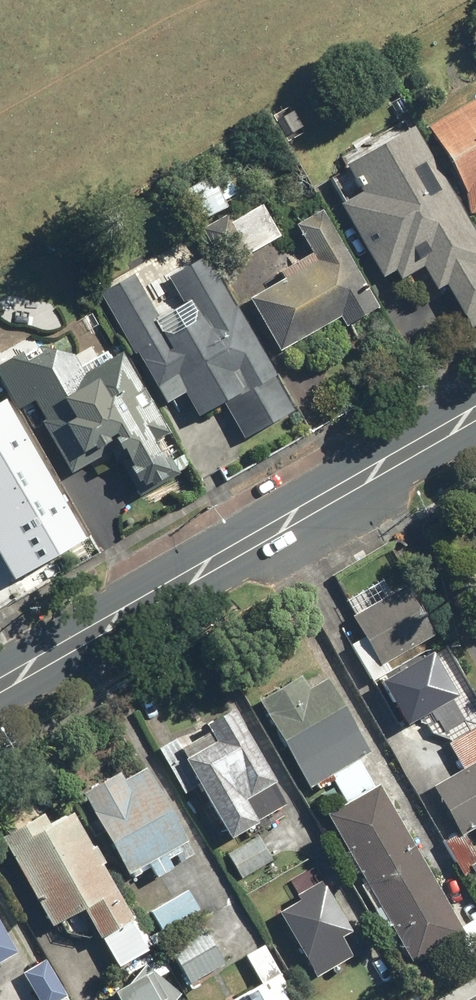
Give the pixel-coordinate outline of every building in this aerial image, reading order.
[(426,124),(463,193),(467,214),(475,213),(475,97),(426,124)] [(337,204),(379,277),(390,270),(396,280),(418,267),(431,290),(442,284),(468,329),(475,325),(475,238),(412,125),(346,163),(361,190),(337,204)] [(227,206),(211,175),(184,189),(200,220),(227,206)] [(233,221),(228,212),(202,228),(225,266),(281,233),(263,203),(233,221)] [(293,224),(314,260),(245,299),(276,352),(337,317),(343,326),(376,307),(319,209),(293,224)] [(131,279),(105,293),(168,405),(181,398),(194,421),(223,405),(243,440),(293,412),(205,256),(170,276),(186,304),(154,321),(131,279)] [(41,421),(71,473),(116,448),(139,490),(177,469),(158,436),(167,431),(122,350),(82,372),(58,329),(0,361),(0,373),(20,408),(33,400),(44,420),(41,421)] [(0,410),(0,549),(16,578),(89,536),(27,428),(25,430),(10,404),(0,410)] [(405,584),(350,615),(379,665),(434,634),(405,584)] [(429,647),(374,678),(403,730),(458,699),(429,647)] [(298,675),(255,700),(307,788),(368,752),(324,677),(305,687),(298,675)] [(184,758),(180,760),(226,840),(254,824),(253,821),(283,804),(229,709),(203,724),(207,731),(178,748),(184,758)] [(431,786),(460,836),(475,827),(475,724),(447,741),(463,767),(431,786)] [(80,793),(126,875),(146,863),(154,878),(172,868),(166,858),(173,854),(178,862),(192,854),(144,768),(121,780),(117,772),(80,793)] [(326,813),(411,963),(460,935),(471,955),(475,953),(475,917),(459,927),(378,783),(326,813)] [(0,836),(0,839),(48,927),(80,909),(97,938),(100,936),(116,966),(146,950),(70,812),(48,824),(41,813),(0,836)] [(257,835),(225,853),(240,878),(271,860),(257,835)] [(298,899),(276,911),(315,977),(351,955),(339,935),(349,929),(320,879),(295,894),(298,899)] [(189,889),(151,911),(162,931),(200,910),(189,889)] [(15,951),(0,924),(0,960),(15,951)] [(205,927),(168,947),(189,983),(225,963),(205,927)] [(264,943),(245,955),(261,981),(228,999),(296,999),(264,943)] [(23,972),(39,999),(58,999),(67,995),(46,959),(23,972)] [(181,994),(145,963),(137,974),(108,991),(113,999),(175,999),(181,994)]
